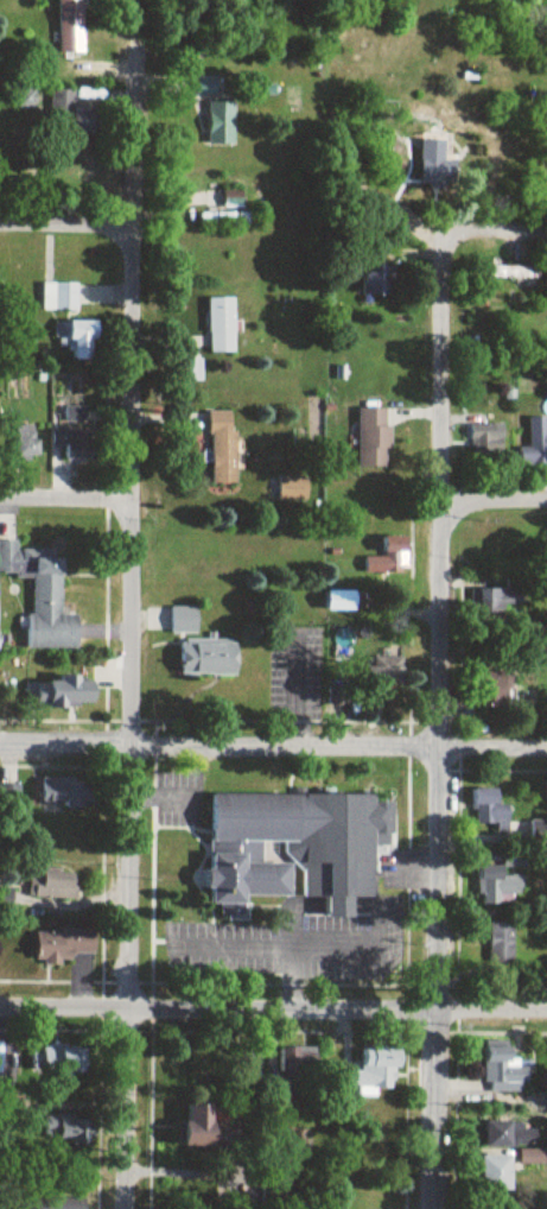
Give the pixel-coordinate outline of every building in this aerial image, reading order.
[(83,53),(83,0),(59,0),(59,53),(83,53)] [(216,95),(216,77),(197,77),(197,95),(216,95)] [(95,112),(75,112),(75,91),(50,91),(50,121),(68,121),(68,136),(95,136),(95,112)] [(234,145),(234,103),(209,103),(209,145),(234,145)] [(456,184),(455,161),(444,161),(443,144),(422,145),(423,184),(456,184)] [(225,191),(225,208),(242,208),(242,191),(225,191)] [(235,214),(201,214),(201,226),(235,226),(235,214)] [(395,296),(395,267),(364,267),(364,296),(395,296)] [(485,267),(485,282),(539,282),(539,267),(485,267)] [(79,285),(55,285),(55,312),(79,312),(79,285)] [(210,354),(235,354),(235,299),(210,299),(210,354)] [(72,361),(93,361),(93,343),(97,343),(97,323),(56,323),(56,348),(72,348),(72,361)] [(68,408),(68,429),(54,429),(54,449),(67,449),(67,461),(92,460),(92,408),(68,408)] [(360,409),(360,468),(390,468),(390,409),(360,409)] [(237,485),(237,412),(212,412),(212,485),(237,485)] [(532,418),(532,451),(523,451),(523,465),(546,465),(546,418),(532,418)] [(473,425),(475,464),(504,463),(503,424),(473,425)] [(18,427),(18,460),(39,460),(39,427),(18,427)] [(307,501),(307,480),(281,480),(281,501),(307,501)] [(408,538),(386,538),(386,558),(366,558),(366,574),(408,574),(408,538)] [(78,616),(62,616),(63,561),(38,560),(38,552),(19,552),(19,542),(0,542),(0,577),(32,578),(31,650),(78,650),(78,616)] [(474,588),(475,614),(527,613),(527,587),(474,588)] [(172,675),(237,677),(237,640),(197,639),(198,608),(173,607),(172,675)] [(371,686),(403,686),(403,659),(371,659),(371,686)] [(483,710),(511,710),(511,671),(483,671),(483,710)] [(30,681),(30,709),(93,709),(93,681),(30,681)] [(43,805),(93,806),(93,780),(43,779),(43,805)] [(496,832),(509,832),(509,807),(498,807),(498,790),(475,790),(475,825),(496,825),(496,832)] [(292,897),(292,870),(303,870),(303,897),(328,897),(328,916),(351,916),(351,896),(373,896),(373,845),(392,845),(393,799),(212,796),(211,904),(221,904),(221,916),(246,916),(246,896),(292,897)] [(532,822),(532,841),(546,841),(546,822),(532,822)] [(479,866),(479,903),(521,902),(521,876),(502,876),(502,865),(479,866)] [(76,872),(30,870),(29,898),(76,899),(76,872)] [(489,922),(489,966),(514,966),(514,922),(489,922)] [(95,955),(95,930),(35,931),(36,963),(72,963),(72,955),(95,955)] [(71,1073),(86,1074),(87,1049),(41,1047),(40,1072),(55,1073),(55,1084),(70,1085),(71,1073)] [(298,1048),(279,1048),(279,1088),(298,1088),(298,1048)] [(397,1048),(362,1048),(362,1071),(341,1071),(341,1089),(397,1089),(397,1048)] [(482,1052),(481,1090),(523,1091),(523,1083),(527,1083),(528,1063),(519,1063),(519,1053),(482,1052)] [(212,1146),(212,1103),(188,1103),(188,1124),(182,1124),(182,1146),(212,1146)] [(483,1116),(483,1142),(522,1142),(522,1159),(545,1159),(545,1146),(539,1146),(539,1132),(524,1132),(524,1116),(483,1116)] [(94,1118),(44,1117),(44,1148),(94,1148),(94,1118)] [(477,1151),(509,1152),(508,1189),(476,1188),(477,1151)] [(86,1197),(20,1197),(20,1208),(86,1208),(86,1197)]
